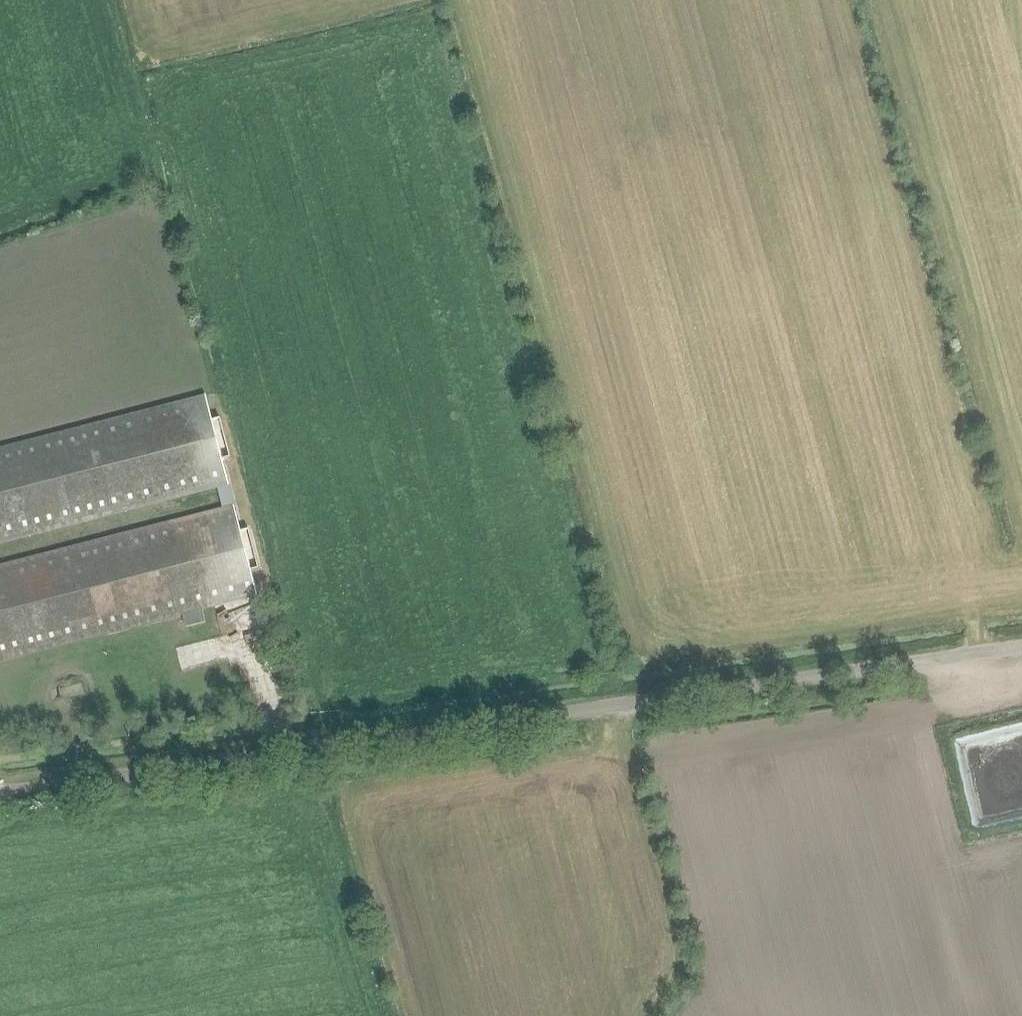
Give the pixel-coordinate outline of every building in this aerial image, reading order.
[(235,487),(229,462),(237,460),(227,421),(219,422),(214,398),(0,449),(0,543),(235,487)] [(263,572),(254,533),(246,535),(240,510),(0,567),(0,661),(262,599),(256,574),(263,572)]
